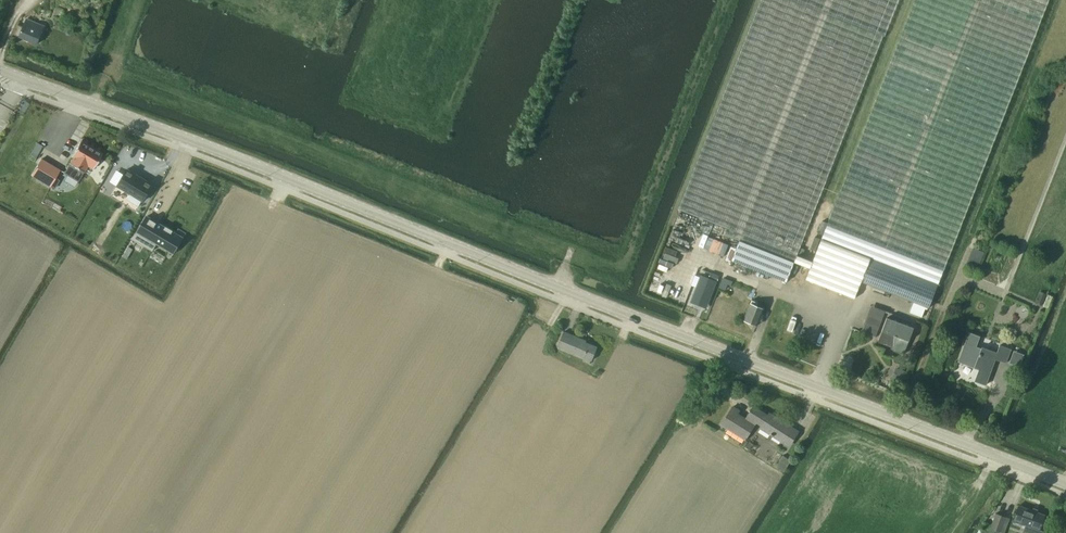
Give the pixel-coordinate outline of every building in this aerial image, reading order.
[(679,209),(728,227),(725,234),(740,240),(732,260),(787,281),(794,263),(809,269),(805,280),(854,299),(862,281),(915,301),(910,312),(922,317),(926,306),(930,307),(936,289),(1039,25),(1049,0),(915,0),(812,263),(797,257),(884,36),(885,37),(900,0),(761,0),(679,209)] [(37,44),(45,25),(27,18),(19,37),(37,44)] [(69,163),(64,173),(78,181),(83,172),(87,165),(93,169),(102,154),(80,141),(71,156),(73,157),(69,163)] [(41,159),(31,175),(46,184),(49,186),(54,178),(59,170),(41,159)] [(127,169),(117,186),(143,201),(153,184),(127,169)] [(137,231),(133,239),(136,241),(144,246),(152,251),(157,243),(169,251),(178,235),(172,231),(173,230),(166,226),(165,227),(160,223),(159,225),(147,218),(148,216),(147,216),(137,231)] [(727,236),(722,234),(713,258),(717,260),(727,236)] [(984,251),(974,247),(967,264),(978,268),(984,251)] [(716,281),(701,275),(692,298),(708,303),(716,281)] [(757,325),(764,308),(756,305),(757,302),(751,300),(744,319),(757,325)] [(904,354),(914,327),(888,317),(883,330),(895,335),(894,336),(895,336),(894,350),(904,354)] [(581,340),(581,339),(564,331),(557,346),(592,360),(597,347),(581,340)] [(969,332),(959,361),(979,369),(975,380),(987,384),(996,358),(1007,362),(1012,348),(1001,344),(998,352),(982,346),(982,348),(976,346),(980,336),(969,332)] [(737,413),(739,410),(733,406),(721,424),(745,439),(757,420),(762,424),(760,428),(781,441),(783,438),(791,443),(798,431),(769,412),(767,417),(762,413),(763,412),(754,406),(746,419),(737,413)] [(784,471),(791,460),(783,455),(776,466),(784,471)] [(1026,525),(1023,531),(1028,532),(1043,532),(1044,531),(1039,530),(1045,515),(1019,505),(1013,520),(1026,525)] [(996,513),(991,528),(1001,532),(1006,517),(996,513)]
